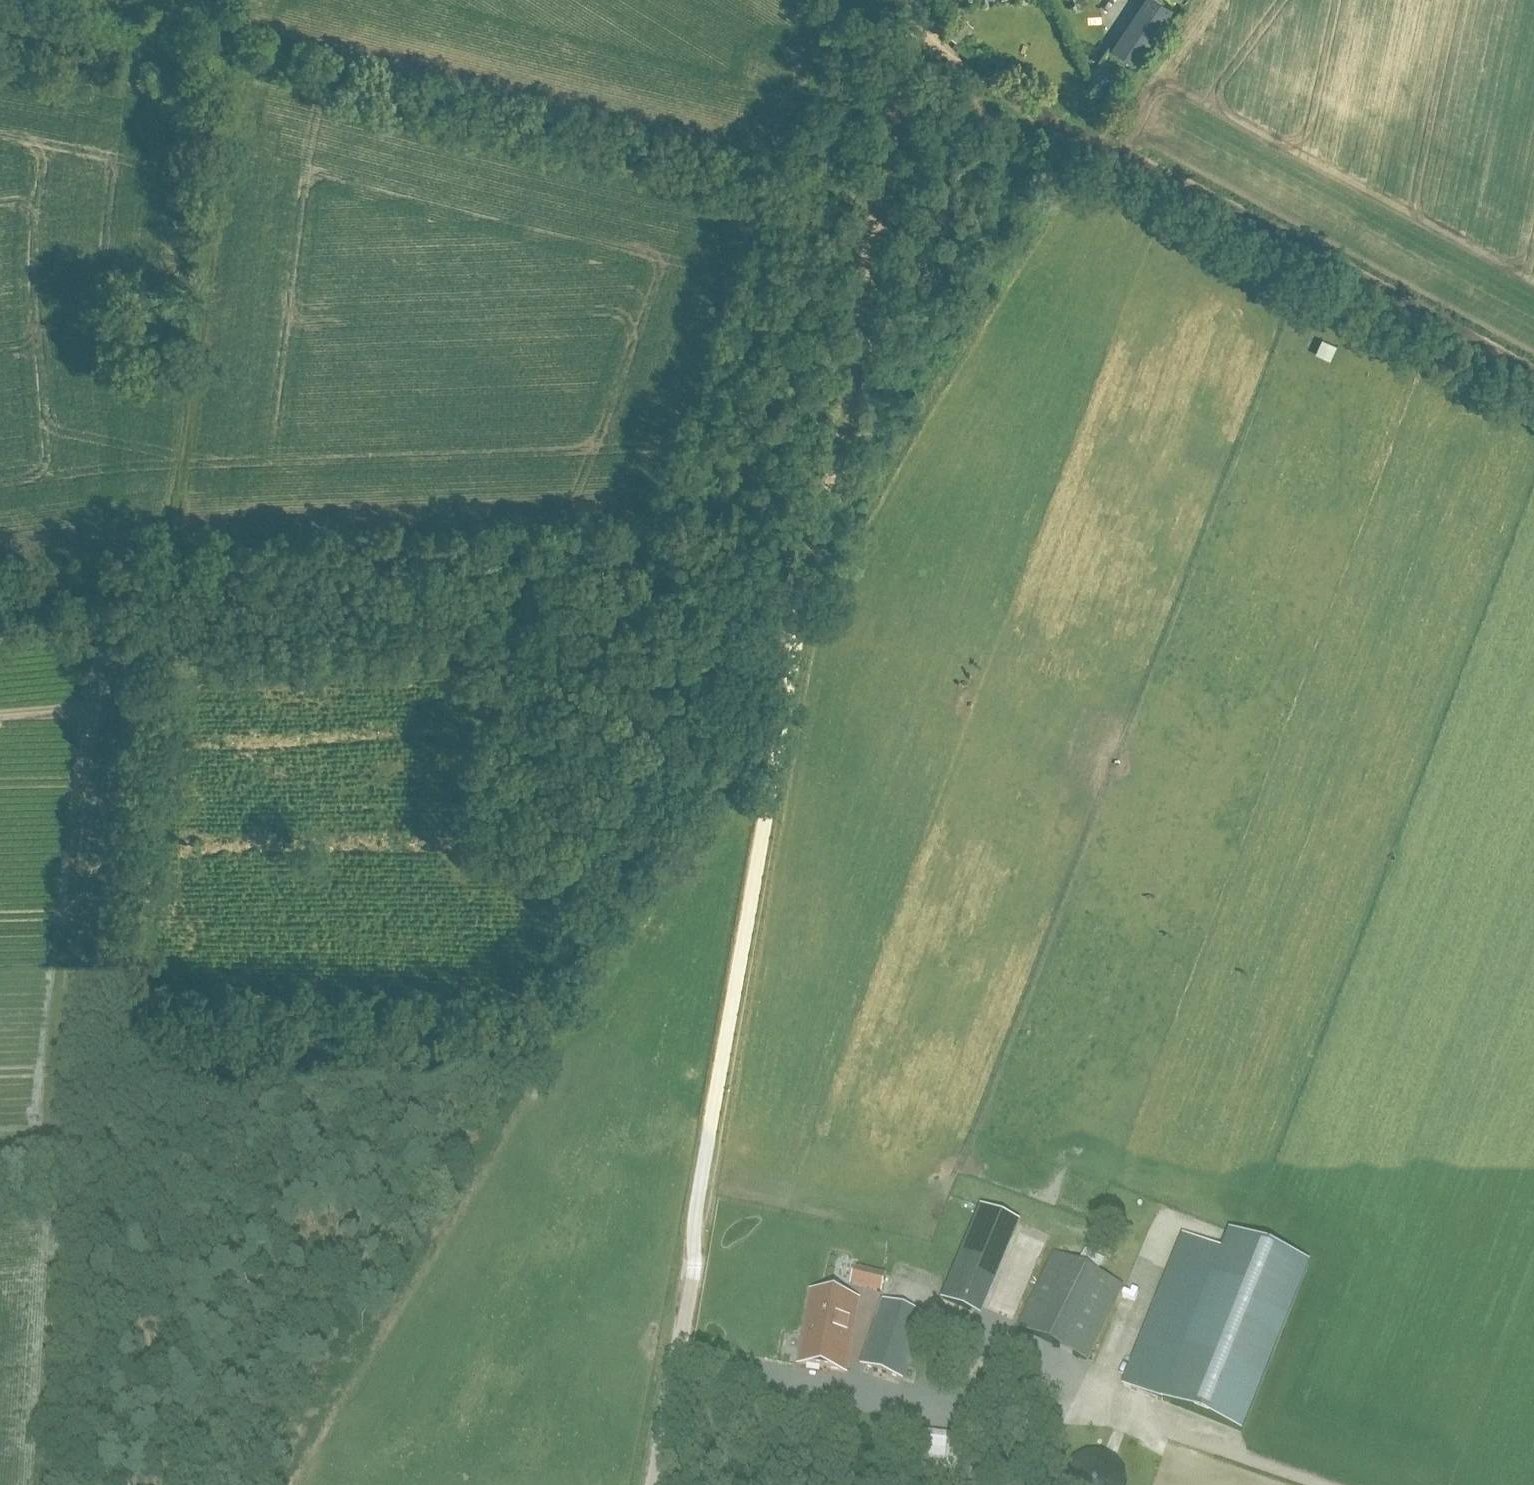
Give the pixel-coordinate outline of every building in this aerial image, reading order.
[(1138,63),(1177,10),(1163,0),(1147,0),(1114,45),(1138,63)] [(980,1209),(941,1303),(981,1319),(1020,1226),(980,1209)] [(1183,1237),(1125,1389),(1243,1434),(1309,1264),(1230,1233),(1222,1253),(1183,1237)] [(1078,1356),(1115,1281),(1099,1273),(1105,1260),(1079,1247),(1073,1260),(1055,1251),(1017,1326),(1035,1335),(1029,1348),(1055,1361),(1061,1348),(1078,1356)] [(887,1275),(856,1267),(851,1285),(882,1294),(887,1275)] [(845,1372),(849,1350),(858,1300),(813,1292),(800,1365),(845,1372)] [(904,1380),(926,1315),(884,1301),(862,1366),(904,1380)] [(984,1439),(950,1435),(912,1430),(909,1456),(981,1464),(984,1439)] [(1117,1460),(1103,1453),(1088,1454),(1075,1461),(1067,1474),(1066,1484),(1128,1484),(1126,1472),(1117,1460)] [(997,1481),(925,1477),(925,1484),(997,1484),(997,1481)]
